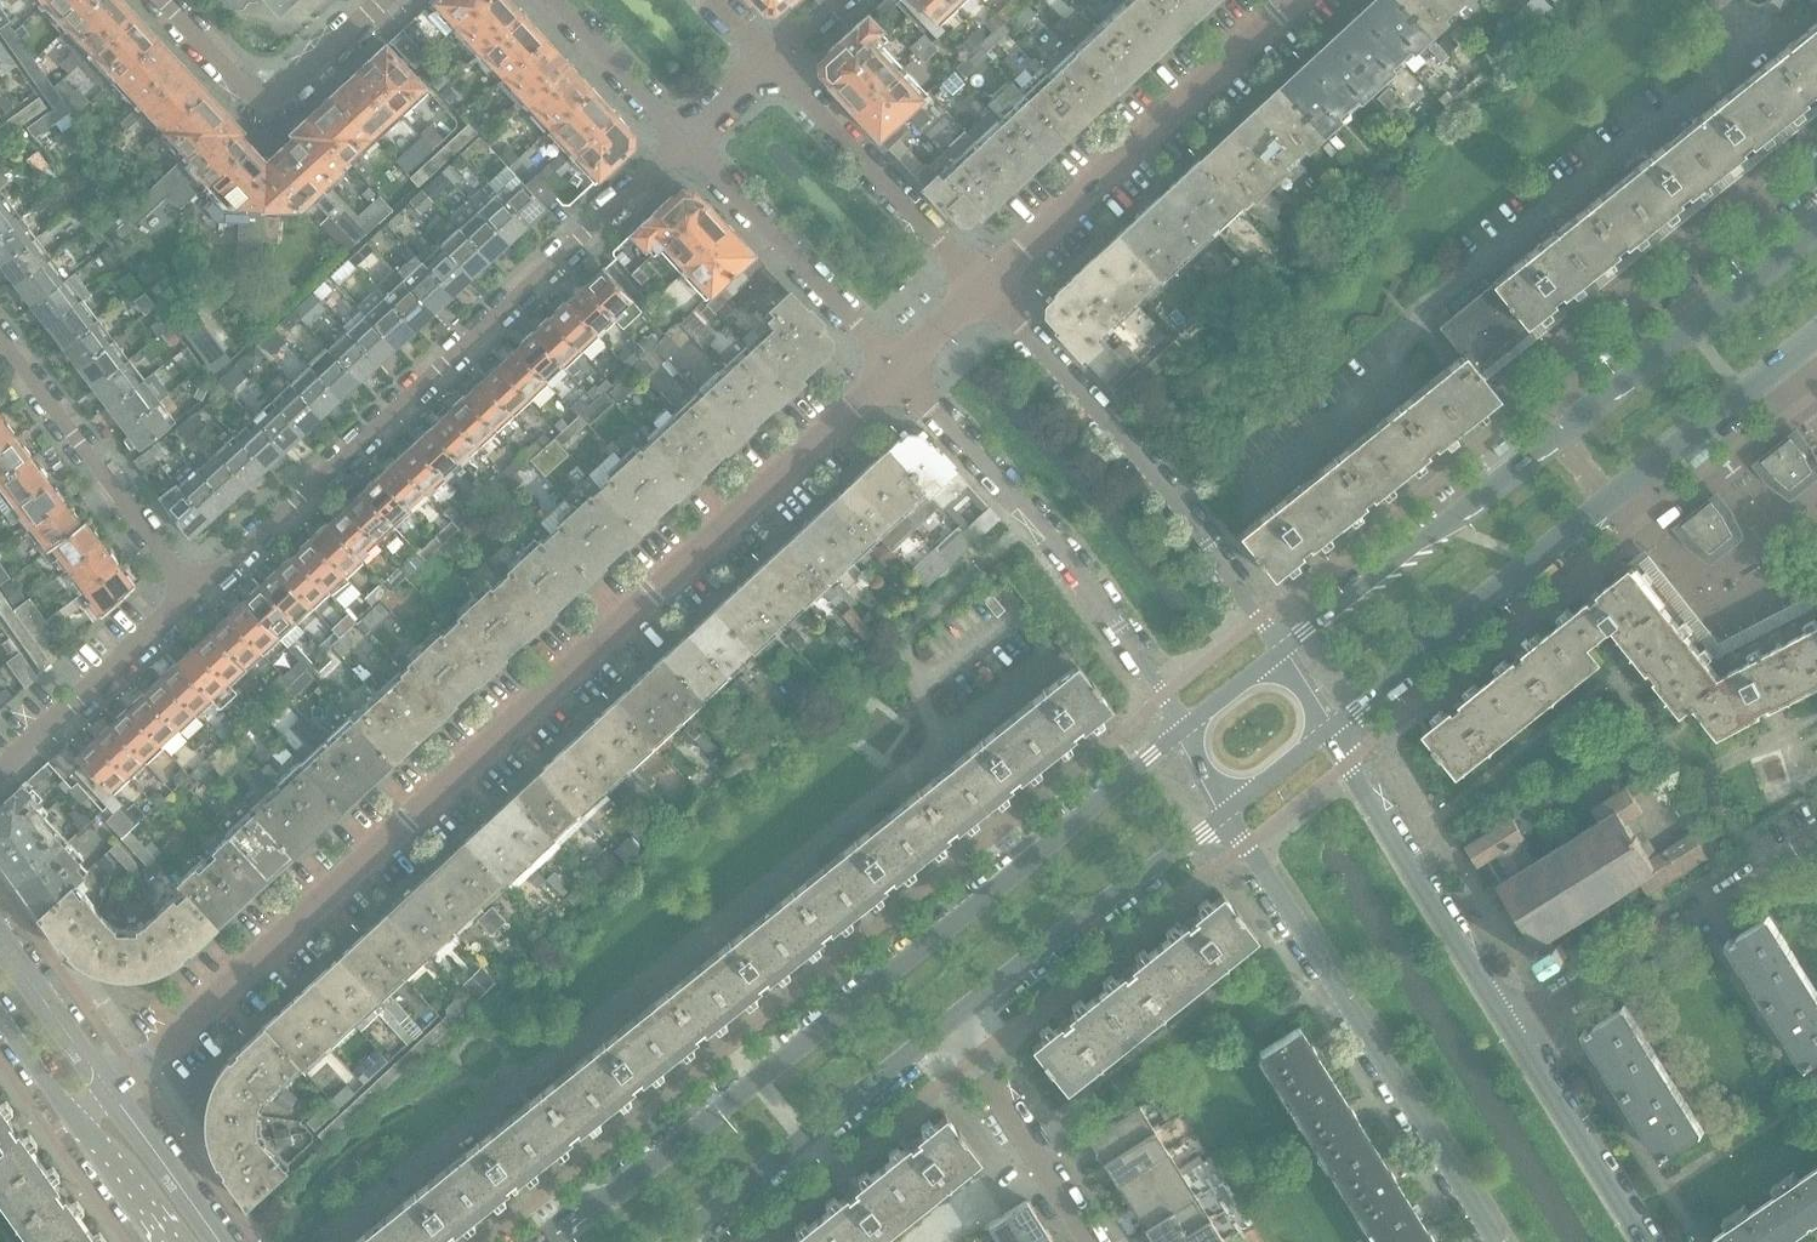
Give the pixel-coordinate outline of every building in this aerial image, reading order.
[(44,5),(67,29),(97,0),(41,0),(44,5)] [(59,36),(74,52),(60,65),(69,74),(80,64),(103,89),(115,77),(157,38),(133,12),(122,0),(97,0),(67,29),(59,36)] [(276,7),(275,8),(279,12),(287,5),(287,4),(291,0),(269,0),(276,7)] [(484,0),(433,0),(431,2),(437,8),(438,7),(448,18),(452,15),(460,23),(484,0)] [(526,16),(511,0),(484,0),(460,23),(506,73),(545,37),(526,16)] [(883,40),(878,34),(882,30),(876,24),(897,3),(894,0),(883,0),(867,15),(828,51),(829,53),(823,59),(824,74),(831,82),(830,82),(833,86),(879,44),(883,40)] [(920,4),(917,0),(915,0),(907,7),(911,12),(920,4)] [(958,0),(917,0),(920,4),(924,8),(928,12),(933,17),(937,20),(941,25),(962,5),(958,0)] [(1020,6),(1015,0),(1009,0),(996,13),(1004,21),(1020,6)] [(1126,5),(1163,45),(1211,0),(1131,0),(1126,5)] [(1441,16),(1452,6),(1447,0),(1372,0),(1359,12),(1399,55),(1409,45),(1413,49),(1444,19),(1441,16)] [(1494,0),(1484,0),(1492,8),(1497,3),(1494,0)] [(1550,8),(1543,0),(1531,0),(1514,15),(1528,29),(1550,8)] [(915,16),(924,8),(920,4),(911,12),(915,16)] [(1087,4),(1082,9),(1093,19),(1098,15),(1087,4)] [(1163,45),(1126,5),(1076,51),(1113,91),(1163,45)] [(0,6),(0,24),(6,19),(9,18),(0,6)] [(919,20),(928,12),(924,8),(915,16),(919,20)] [(1032,19),(1022,9),(1014,16),(1024,27),(1032,19)] [(1082,9),(1077,13),(1088,24),(1093,19),(1082,9)] [(923,25),(933,17),(928,12),(919,20),(923,25)] [(1389,65),(1399,55),(1359,12),(1305,61),(1346,105),(1357,95),(1360,98),(1392,69),(1389,65)] [(927,29),(937,20),(933,17),(923,25),(924,25),(927,29)] [(994,29),(983,18),(978,22),(989,33),(994,29)] [(1060,34),(1068,26),(1061,19),(1053,27),(1060,34)] [(931,33),(941,25),(937,20),(927,29),(931,33)] [(11,27),(8,21),(0,27),(0,32),(1,34),(11,27)] [(412,22),(404,30),(411,37),(419,29),(412,22)] [(989,33),(978,22),(975,25),(985,37),(989,33)] [(990,49),(1010,30),(1003,22),(978,45),(992,60),(997,55),(990,49)] [(1775,55),(1810,98),(1816,93),(1816,22),(1775,55)] [(936,38),(945,29),(944,28),(941,25),(931,33),(936,38)] [(5,39),(15,32),(11,27),(1,34),(5,39)] [(967,55),(985,38),(976,29),(959,46),(967,55)] [(427,56),(402,31),(392,40),(391,41),(416,67),(427,56)] [(9,44),(19,37),(15,32),(5,39),(9,44)] [(917,55),(931,42),(924,34),(910,47),(917,55)] [(1037,42),(1030,35),(1023,42),(1029,49),(1037,42)] [(13,50),(23,43),(19,37),(9,44),(13,50)] [(592,87),(572,67),(545,37),(506,73),(553,123),(592,87)] [(157,38),(115,77),(139,103),(164,128),(206,90),(181,64),(157,38)] [(0,41),(0,62),(10,55),(0,41)] [(1448,56),(1434,41),(1427,47),(1441,62),(1448,56)] [(924,62),(938,49),(931,42),(917,55),(924,62)] [(17,55),(27,48),(23,43),(13,50),(17,55)] [(1113,91),(1076,51),(1068,43),(1020,89),(1064,136),(1113,91)] [(360,68),(334,92),(374,135),(400,111),(426,87),(386,44),(360,68)] [(925,93),(902,69),(879,44),(833,86),(832,87),(877,137),(900,117),(925,93)] [(21,61),(31,54),(27,48),(17,55),(21,61)] [(25,66),(34,59),(31,54),(21,61),(25,66)] [(1810,98),(1775,55),(1743,80),(1780,127),(1806,106),(1804,103),(1810,98)] [(28,71),(38,64),(34,59),(25,66),(28,71)] [(1335,115),(1346,105),(1305,61),(1252,111),(1293,154),(1304,144),(1307,148),(1338,118),(1335,115)] [(32,77),(42,70),(38,64),(28,71),(32,77)] [(450,80),(438,67),(426,79),(438,91),(450,80)] [(36,82),(46,75),(42,70),(32,77),(36,82)] [(946,92),(961,79),(953,71),(939,84),(946,92)] [(40,87),(50,81),(46,75),(36,82),(40,87)] [(63,79),(54,87),(57,91),(62,98),(70,109),(75,115),(90,101),(77,87),(74,90),(72,88),(63,79)] [(1780,127),(1743,80),(1712,106),(1746,149),(1752,145),(1755,147),(1780,127)] [(44,93),(54,86),(50,81),(40,87),(44,93)] [(458,95),(448,85),(439,93),(449,103),(458,95)] [(48,98),(57,91),(54,86),(44,93),(48,98)] [(632,145),(632,133),(627,128),(629,127),(592,87),(553,123),(577,149),(570,155),(594,182),(627,151),(625,150),(632,145)] [(1396,97),(1387,87),(1382,93),(1391,102),(1396,97)] [(1064,136),(1020,89),(994,113),(1002,121),(978,142),(1012,178),(1015,182),(1064,136)] [(177,163),(123,213),(132,222),(164,193),(180,205),(179,207),(180,208),(196,193),(186,182),(197,172),(207,183),(249,144),(238,132),(242,129),(228,114),(206,90),(164,128),(145,146),(152,153),(160,144),(177,163)] [(995,103),(983,90),(977,96),(992,111),(995,108),(995,103)] [(64,101),(57,91),(48,98),(54,108),(64,101)] [(295,135),(284,144),(324,187),(328,184),(341,171),(338,168),(347,159),(374,135),(334,92),(307,117),(292,131),(295,135)] [(1391,102),(1382,93),(1377,98),(1386,107),(1391,102)] [(0,95),(0,106),(5,114),(14,107),(6,97),(3,99),(0,95)] [(46,107),(39,97),(31,102),(39,113),(46,107)] [(39,113),(31,102),(24,108),(31,118),(39,113)] [(930,118),(915,103),(904,114),(919,129),(930,118)] [(508,120),(518,110),(512,104),(502,114),(508,120)] [(1746,149),(1712,106),(1681,131),(1717,177),(1744,156),(1742,153),(1746,149)] [(31,118),(24,108),(16,113),(24,124),(31,118)] [(127,126),(138,116),(132,110),(122,120),(127,126)] [(1283,163),(1293,154),(1252,111),(1200,159),(1241,203),(1251,193),(1254,197),(1286,167),(1283,163)] [(24,124),(16,113),(9,119),(16,129),(19,127),(24,124)] [(51,125),(44,115),(38,119),(46,129),(51,125)] [(888,148),(909,127),(900,117),(877,137),(888,148)] [(16,129),(9,119),(1,124),(8,134),(16,129)] [(46,129),(38,119),(32,123),(40,134),(46,129)] [(99,141),(110,130),(102,122),(91,132),(99,141)] [(40,134),(32,123),(27,127),(34,138),(40,134)] [(477,133),(469,123),(464,128),(472,137),(477,133)] [(1,124),(0,125),(0,138),(1,140),(8,134),(1,124)] [(472,137),(464,128),(459,132),(467,142),(472,137)] [(1012,178),(978,142),(977,144),(965,131),(927,166),(925,164),(913,175),(945,209),(947,207),(957,218),(971,219),(978,212),(980,214),(1015,182),(1012,178)] [(1717,177),(1681,131),(1649,156),(1683,200),(1688,196),(1691,198),(1717,177)] [(467,142),(459,132),(454,137),(462,146),(467,142)] [(1344,145),(1334,135),(1328,141),(1337,151),(1344,145)] [(466,161),(485,143),(479,136),(460,154),(466,161)] [(462,146),(454,137),(449,141),(458,151),(462,146)] [(458,151),(449,141),(444,146),(453,155),(458,151)] [(1337,151),(1328,141),(1322,147),(1331,156),(1337,151)] [(217,193),(205,205),(219,220),(240,221),(238,264),(261,265),(263,241),(264,216),(264,206),(302,207),(312,198),(328,215),(355,244),(371,230),(358,215),(328,184),(324,187),(284,144),(275,153),(275,158),(270,158),(265,158),(262,158),(258,158),(256,158),(256,152),(249,144),(207,183),(217,193)] [(453,155),(444,146),(439,150),(448,160),(453,155)] [(407,173),(424,157),(415,147),(397,163),(407,173)] [(448,160),(439,150),(438,152),(434,155),(443,164),(446,161),(448,160)] [(48,165),(37,151),(26,159),(37,173),(48,165)] [(555,169),(566,158),(561,153),(549,164),(555,169)] [(443,164),(434,155),(429,159),(438,169),(443,164)] [(1683,200),(1649,156),(1618,181),(1655,227),(1680,207),(1678,203),(1683,200)] [(372,171),(360,158),(352,166),(364,178),(372,171)] [(551,185),(572,165),(566,158),(555,169),(545,179),(551,185)] [(438,169),(429,159),(425,164),(433,173),(438,169)] [(1188,253),(1241,203),(1200,159),(1147,208),(1188,253)] [(433,173),(425,164),(420,168),(428,178),(433,173)] [(462,177),(450,164),(441,173),(450,182),(453,185),(462,177)] [(58,179),(48,165),(37,173),(47,187),(58,179)] [(428,178),(420,168),(415,173),(423,182),(428,178)] [(5,198),(14,191),(0,172),(0,202),(5,198)] [(423,182),(415,173),(412,176),(410,177),(418,186),(418,187),(423,182)] [(450,182),(441,173),(435,178),(444,188),(450,182)] [(544,205),(526,185),(516,175),(496,194),(526,225),(533,218),(535,219),(544,211),(543,209),(546,207),(544,205)] [(554,196),(541,182),(536,176),(526,185),(544,205),(554,196)] [(1655,227),(1618,181),(1586,206),(1621,249),(1627,245),(1629,248),(1655,227)] [(441,193),(431,183),(423,190),(433,200),(441,193)] [(526,225),(496,194),(486,183),(469,198),(467,199),(507,242),(515,235),(516,236),(525,228),(524,226),(526,225)] [(69,193),(63,185),(54,191),(58,196),(64,197),(69,193)] [(375,193),(368,186),(361,192),(367,200),(375,193)] [(1293,198),(1285,189),(1279,194),(1288,203),(1293,198)] [(421,215),(434,203),(421,190),(409,201),(410,202),(404,207),(413,216),(418,211),(421,215)] [(662,245),(705,203),(702,200),(702,201),(695,193),(680,191),(673,198),(671,196),(632,232),(645,246),(650,241),(657,250),(662,245)] [(379,196),(358,215),(371,230),(392,210),(379,196)] [(20,218),(5,198),(0,202),(0,233),(20,218)] [(507,242),(467,199),(449,216),(460,228),(459,229),(488,260),(496,253),(498,254),(507,245),(506,243),(507,242)] [(753,253),(729,227),(706,202),(705,203),(662,245),(708,294),(753,253)] [(1621,249),(1586,206),(1555,231),(1592,277),(1617,257),(1615,254),(1621,249)] [(1135,302),(1188,253),(1147,208),(1094,258),(1135,302)] [(394,226),(403,217),(398,212),(389,221),(394,226)] [(264,216),(263,241),(264,241),(278,242),(279,218),(265,216),(264,216)] [(35,238),(20,218),(0,233),(0,262),(1,263),(35,238)] [(375,243),(391,229),(386,224),(370,238),(375,243)] [(105,239),(97,228),(91,233),(99,243),(105,239)] [(488,260),(459,229),(440,246),(470,277),(477,270),(479,271),(488,263),(487,261),(488,260)] [(1592,277),(1555,231),(1523,257),(1558,300),(1564,295),(1566,298),(1592,277)] [(1286,253),(1297,242),(1289,233),(1277,244),(1286,253)] [(16,283),(50,257),(35,238),(1,263),(7,271),(6,273),(13,282),(15,282),(16,283)] [(121,261),(110,246),(101,253),(112,268),(121,261)] [(470,277),(440,246),(422,263),(451,295),(459,287),(460,288),(469,280),(468,278),(470,277)] [(356,260),(365,252),(360,247),(351,256),(356,260)] [(451,295),(422,263),(415,255),(397,271),(404,279),(403,280),(432,312),(440,305),(442,306),(451,297),(450,296),(451,295)] [(32,304),(66,278),(50,257),(16,283),(22,291),(21,293),(29,303),(31,302),(32,304)] [(765,265),(757,257),(753,260),(761,268),(765,265)] [(1558,300),(1523,257),(1491,282),(1492,284),(1493,283),(1530,329),(1531,328),(1530,327),(1554,307),(1552,304),(1558,300)] [(1098,336),(1135,302),(1094,258),(1057,292),(1059,294),(1050,302),(1049,317),(1059,328),(1057,330),(1109,387),(1139,359),(1124,343),(1129,338),(1119,328),(1113,333),(1121,342),(1112,350),(1098,336)] [(761,268),(753,260),(749,264),(757,272),(761,268)] [(611,261),(603,268),(608,273),(615,266),(611,261)] [(757,272),(749,264),(745,268),(753,276),(757,272)] [(751,302),(777,278),(765,265),(761,268),(757,272),(753,276),(749,280),(745,283),(741,287),(739,289),(751,302)] [(1233,301),(1259,278),(1247,265),(1221,288),(1233,301)] [(615,266),(608,273),(612,278),(620,271),(615,266)] [(623,328),(641,311),(637,306),(633,301),(628,297),(624,292),(620,287),(616,283),(612,278),(608,273),(603,268),(602,267),(588,280),(590,281),(586,285),(597,297),(597,301),(615,321),(615,320),(623,328)] [(648,277),(639,267),(632,274),(641,284),(648,277)] [(753,276),(745,268),(741,271),(749,280),(753,276)] [(432,312),(403,280),(392,269),(375,286),(377,288),(413,329),(421,322),(423,323),(432,315),(431,313),(432,312)] [(620,271),(612,278),(616,283),(624,275),(620,271)] [(749,280),(741,271),(737,275),(745,283),(749,280)] [(48,324),(82,299),(90,293),(75,272),(66,279),(66,278),(32,304),(38,312),(37,313),(44,323),(46,322),(48,324)] [(140,287),(129,272),(118,281),(129,295),(140,287)] [(624,275),(616,283),(620,287),(628,280),(624,275)] [(745,283),(737,275),(733,279),(741,287),(745,283)] [(741,287),(733,279),(729,282),(737,291),(739,289),(741,287)] [(628,280),(620,287),(624,292),(632,284),(628,280)] [(321,301),(333,290),(325,281),(313,293),(321,301)] [(737,291),(729,282),(726,286),(734,294),(737,291)] [(615,321),(597,301),(597,297),(586,285),(585,283),(571,295),(573,297),(569,300),(580,313),(580,317),(598,337),(615,321)] [(1493,283),(1492,284),(1454,315),(1453,314),(1440,325),(1439,326),(1462,355),(1475,369),(1476,368),(1487,359),(1488,360),(1528,328),(1529,330),(1530,329),(1493,283)] [(632,284),(624,292),(628,297),(636,289),(632,284)] [(734,294),(726,286),(722,289),(730,298),(734,294)] [(413,329),(377,288),(357,306),(366,315),(395,346),(402,339),(404,340),(413,332),(412,330),(413,329)] [(636,289),(628,297),(633,301),(640,294),(636,289)] [(730,298),(722,289),(718,293),(726,302),(730,298)] [(820,328),(822,326),(789,292),(771,309),(775,312),(767,320),(772,325),(760,336),(753,328),(741,338),(749,347),(748,348),(789,391),(801,380),(798,376),(828,349),(828,337),(820,328)] [(155,307),(145,293),(134,301),(144,315),(155,307)] [(307,310),(318,300),(312,293),(300,303),(307,310)] [(726,302),(718,293),(714,297),(722,305),(726,302)] [(640,294),(633,301),(637,306),(645,298),(640,294)] [(722,305),(714,297),(710,300),(718,309),(722,305)] [(645,298),(637,306),(641,311),(649,303),(647,301),(645,298)] [(63,344),(97,318),(82,299),(48,324),(53,332),(52,334),(59,343),(62,343),(63,344)] [(598,337),(580,317),(580,313),(569,300),(568,299),(554,311),(556,313),(552,316),(563,328),(563,332),(581,352),(598,337)] [(718,309),(710,300),(706,304),(714,313),(718,309)] [(766,318),(757,308),(752,314),(761,323),(766,318)] [(171,326),(158,309),(152,314),(157,320),(149,326),(157,336),(159,335),(171,326)] [(288,331),(300,319),(293,311),(280,322),(288,331)] [(182,323),(179,326),(182,330),(215,374),(231,359),(195,312),(182,323)] [(700,326),(689,313),(679,323),(691,335),(700,326)] [(395,346),(366,315),(348,332),(376,364),(384,357),(385,358),(394,350),(394,348),(395,346)] [(581,352),(563,332),(563,328),(552,316),(551,315),(537,327),(539,329),(535,332),(546,344),(546,349),(564,368),(572,376),(580,369),(572,361),(581,352)] [(79,365),(113,339),(97,318),(63,344),(69,352),(68,354),(75,364),(77,363),(79,365)] [(1193,338),(1205,327),(1198,320),(1185,331),(1193,338)] [(170,327),(162,334),(172,345),(180,339),(170,327)] [(564,368),(546,349),(546,344),(535,332),(533,330),(520,343),(522,345),(518,348),(530,361),(530,366),(547,384),(564,368)] [(376,364),(348,332),(329,349),(358,381),(365,374),(367,375),(376,367),(375,365),(376,364)] [(645,351),(658,339),(651,333),(646,337),(644,335),(637,342),(645,351)] [(263,348),(272,339),(267,334),(258,342),(263,348)] [(679,347),(666,334),(654,346),(667,359),(679,347)] [(94,385),(128,359),(113,339),(79,365),(84,373),(83,374),(90,384),(92,383),(94,385)] [(1179,351),(1171,342),(1166,347),(1174,356),(1179,351)] [(627,367),(642,354),(634,345),(619,358),(627,367)] [(254,368),(265,357),(255,346),(237,363),(244,371),(251,365),(254,368)] [(547,384),(530,366),(530,361),(518,348),(516,346),(503,359),(505,360),(501,364),(512,375),(512,380),(530,399),(547,384)] [(1174,356),(1166,347),(1161,352),(1169,361),(1174,356)] [(789,391),(748,348),(698,395),(738,438),(752,426),(750,424),(760,415),(766,410),(775,401),(777,402),(789,391)] [(358,381),(329,349),(310,367),(339,398),(346,391),(348,392),(357,384),(356,382),(358,381)] [(1169,361),(1161,352),(1155,357),(1163,366),(1169,361)] [(1488,405),(1473,386),(1483,377),(1476,368),(1475,369),(1462,355),(1428,382),(1463,425),(1488,405)] [(1163,366),(1155,357),(1150,362),(1158,371),(1163,366)] [(654,370),(642,358),(631,369),(643,380),(654,370)] [(109,406),(143,379),(128,359),(94,385),(100,393),(98,395),(106,405),(108,404),(109,406)] [(627,369),(618,359),(608,368),(617,378),(627,369)] [(530,399),(512,380),(512,375),(501,364),(499,362),(486,375),(488,376),(484,380),(495,393),(495,397),(512,416),(530,399)] [(1158,371),(1150,362),(1145,367),(1153,376),(1158,371)] [(229,392),(246,376),(236,365),(218,381),(229,392)] [(339,398),(310,367),(291,384),(320,416),(328,409),(329,410),(338,402),(337,400),(339,398)] [(1153,376),(1145,367),(1140,372),(1147,381),(1153,376)] [(1147,381),(1140,372),(1137,369),(1116,388),(1116,387),(1113,390),(1124,402),(1147,381)] [(620,402),(637,385),(626,374),(609,392),(620,402)] [(512,416),(495,397),(495,393),(484,380),(482,378),(469,390),(470,392),(467,395),(478,408),(478,412),(495,432),(512,416)] [(124,425),(159,400),(143,379),(109,406),(115,413),(114,415),(121,425),(123,424),(124,425)] [(202,379),(193,396),(200,400),(210,382),(202,379)] [(604,392),(612,385),(606,379),(596,388),(602,394),(604,392)] [(1436,447),(1463,425),(1428,382),(1365,432),(1400,475),(1428,453),(1427,452),(1435,446),(1436,447)] [(320,416),(291,384),(272,402),(301,433),(309,426),(310,427),(319,419),(319,417),(320,416)] [(589,425),(614,401),(604,392),(602,394),(589,406),(579,416),(587,422),(589,425)] [(495,432),(478,412),(478,408),(467,395),(465,394),(452,406),(453,408),(450,411),(460,423),(460,428),(478,448),(495,432)] [(673,405),(662,394),(657,399),(668,410),(673,405)] [(738,438),(698,395),(648,441),(689,484),(702,472),(700,470),(716,456),(725,447),(727,449),(738,438)] [(579,416),(589,406),(581,397),(570,407),(579,416)] [(145,443),(174,420),(159,400),(124,425),(130,434),(129,435),(136,445),(138,444),(140,447),(145,443)] [(301,433),(272,402),(254,419),(283,450),(290,443),(292,444),(301,436),(300,434),(301,433)] [(478,448),(460,428),(460,423),(450,411),(448,409),(435,422),(436,424),(433,427),(444,439),(443,444),(461,463),(478,448)] [(208,426),(197,411),(186,419),(198,434),(208,426)] [(562,445),(587,422),(579,416),(555,438),(562,445)] [(15,438),(13,434),(14,433),(7,424),(6,425),(0,418),(0,449),(15,438)] [(198,434),(186,419),(175,428),(187,442),(198,434)] [(283,450),(254,419),(235,436),(264,467),(271,461),(273,462),(282,454),(281,452),(283,450)] [(461,463),(443,444),(444,439),(433,427),(431,425),(418,438),(419,440),(416,443),(427,454),(427,459),(444,479),(461,463)] [(1373,497),(1400,475),(1365,432),(1302,483),(1337,526),(1365,504),(1364,503),(1372,496),(1373,497)] [(551,440),(544,433),(537,439),(543,447),(551,440)] [(264,467),(235,436),(216,454),(245,485),(253,478),(254,479),(263,471),(262,469),(264,467)] [(928,492),(954,468),(930,443),(928,444),(922,437),(904,436),(898,441),(897,440),(864,471),(900,510),(924,488),(928,492)] [(1813,470),(1804,451),(1792,436),(1762,460),(1774,476),(1791,488),(1813,470)] [(32,459),(29,456),(31,455),(24,446),(22,447),(15,438),(0,449),(0,482),(32,459)] [(526,463),(542,448),(535,440),(519,455),(526,463)] [(689,484),(648,441),(647,440),(639,448),(636,445),(605,475),(607,477),(599,485),(640,529),(652,518),(651,516),(666,502),(675,493),(677,495),(689,484)] [(444,479),(427,459),(427,454),(416,443),(414,441),(401,454),(402,456),(399,459),(408,469),(409,475),(428,494),(444,479)] [(621,450),(613,441),(608,446),(616,454),(621,450)] [(549,446),(533,461),(548,477),(564,463),(559,457),(564,452),(554,442),(549,447),(549,446)] [(616,454),(608,446),(604,450),(612,459),(616,454)] [(156,461),(148,449),(132,460),(141,472),(156,461)] [(245,485),(216,454),(198,471),(226,502),(234,495),(236,496),(245,488),(244,486),(245,485)] [(509,479),(526,463),(519,455),(501,471),(509,479)] [(428,494),(409,475),(408,469),(399,459),(397,457),(383,470),(385,472),(382,475),(392,486),(393,491),(411,510),(428,494)] [(48,481),(46,478),(47,477),(41,468),(39,469),(32,459),(0,482),(0,497),(5,493),(14,505),(48,481)] [(226,502),(198,471),(188,461),(170,477),(175,483),(207,520),(215,512),(217,513),(226,505),(225,503),(226,502)] [(889,548),(913,525),(899,511),(900,510),(864,471),(814,517),(850,556),(875,533),(889,548)] [(411,510),(393,491),(392,486),(382,475),(380,473),(366,486),(368,487),(364,491),(376,502),(375,507),(394,526),(411,510)] [(640,529),(599,485),(589,476),(564,499),(565,500),(540,523),(549,532),(590,575),(602,564),(601,563),(605,559),(626,539),(627,541),(640,529)] [(31,528),(65,503),(63,500),(64,499),(57,490),(56,491),(48,481),(14,505),(4,513),(13,525),(23,517),(31,528)] [(207,520),(175,483),(159,496),(189,536),(196,530),(198,531),(207,523),(206,521),(207,520)] [(1337,526),(1302,483),(1239,534),(1253,552),(1252,553),(1261,564),(1262,563),(1273,577),(1285,567),(1294,560),(1302,554),(1301,553),(1305,550),(1309,546),(1310,548),(1337,526)] [(394,526),(375,507),(376,502),(364,491),(363,489),(349,501),(351,503),(348,507),(359,519),(359,523),(376,542),(394,526)] [(1734,534),(1725,515),(1712,499),(1682,523),(1695,539),(1711,552),(1734,534)] [(51,546),(81,524),(79,522),(81,521),(74,512),(72,513),(65,503),(31,528),(23,534),(31,544),(39,538),(39,540),(51,546)] [(376,542),(359,523),(359,519),(348,507),(346,505),(332,517),(334,519),(330,523),(329,521),(327,522),(360,558),(376,542)] [(465,520),(450,505),(444,511),(458,526),(465,520)] [(975,542),(999,518),(989,507),(964,531),(975,542)] [(801,603),(850,556),(814,517),(764,563),(801,603)] [(442,543),(458,528),(451,520),(435,536),(442,543)] [(68,568),(101,543),(100,541),(101,540),(94,531),(93,532),(84,521),(81,524),(51,546),(42,554),(50,564),(59,556),(68,568)] [(360,558),(327,522),(316,533),(318,535),(312,539),(323,551),(322,556),(329,563),(334,563),(343,573),(360,558)] [(590,575),(549,532),(538,542),(536,539),(504,568),(507,571),(498,579),(540,622),(552,610),(551,609),(563,597),(576,586),(577,587),(590,575)] [(425,560),(441,544),(434,536),(418,552),(425,560)] [(343,573),(334,563),(329,563),(322,556),(323,551),(312,539),(310,538),(299,548),(301,550),(295,555),(306,567),(305,572),(312,579),(317,580),(326,589),(335,598),(351,583),(343,573)] [(85,590),(118,565),(116,563),(118,562),(111,553),(109,554),(101,543),(68,568),(85,590)] [(312,579),(305,572),(306,567),(295,555),(294,553),(282,564),(284,565),(279,570),(290,583),(290,587),(296,594),(301,595),(309,604),(326,589),(317,580),(312,579)] [(926,586),(949,563),(940,555),(917,578),(926,586)] [(1592,644),(1610,630),(1615,626),(1629,644),(1676,605),(1640,561),(1634,566),(1633,566),(1600,592),(1601,594),(1596,597),(1593,600),(1592,599),(1553,630),(1588,673),(1604,660),(1592,644)] [(751,648),(801,603),(764,563),(715,609),(751,648)] [(94,623),(134,586),(133,585),(134,583),(127,574),(126,575),(118,565),(85,590),(74,598),(47,619),(41,624),(47,632),(81,606),(94,623)] [(389,591),(405,576),(407,574),(399,566),(381,583),(389,591)] [(296,594),(290,587),(290,583),(279,570),(277,568),(266,579),(268,581),(262,586),(273,598),(273,602),(280,609),(284,609),(294,618),(309,604),(301,595),(296,594)] [(48,598),(63,586),(56,577),(41,589),(48,598)] [(540,622),(498,579),(489,587),(486,584),(454,614),(456,617),(450,623),(491,668),(503,656),(501,655),(517,641),(526,632),(528,633),(540,622)] [(472,589),(463,579),(459,584),(467,593),(472,589)] [(26,598),(12,580),(1,588),(14,606),(26,598)] [(373,605),(387,591),(380,583),(365,597),(373,605)] [(856,601),(839,583),(833,589),(842,599),(850,607),(856,601)] [(294,618),(284,609),(280,609),(273,602),(273,598),(262,586),(260,584),(249,594),(251,596),(245,601),(256,613),(256,618),(263,625),(269,625),(277,634),(294,618)] [(467,593),(459,584),(454,588),(462,597),(467,593)] [(842,599),(833,589),(833,588),(826,595),(836,605),(842,599)] [(62,652),(47,632),(41,624),(47,619),(30,597),(14,609),(18,614),(22,620),(23,621),(27,628),(32,634),(52,661),(62,652)] [(263,625),(256,618),(256,613),(245,601),(244,599),(232,610),(234,612),(229,617),(239,628),(239,632),(246,640),(251,641),(260,650),(277,634),(269,625),(263,625)] [(13,607),(11,605),(8,600),(0,606),(0,613),(1,614),(2,615),(13,607)] [(366,634),(389,613),(380,602),(356,623),(366,634)] [(1777,624),(1811,688),(1816,685),(1816,603),(1777,624)] [(1811,688),(1777,624),(1717,656),(1702,638),(1676,605),(1629,644),(1650,671),(1651,670),(1658,678),(1657,679),(1684,713),(1693,706),(1694,708),(1697,705),(1721,735),(1763,713),(1763,711),(1772,707),(1772,708),(1811,688)] [(18,614),(14,609),(13,607),(2,615),(7,622),(18,614)] [(701,695),(751,648),(715,609),(664,656),(701,695)] [(22,620),(18,614),(7,622),(11,628),(12,629),(23,621),(22,620)] [(251,641),(246,640),(239,632),(239,628),(229,617),(227,615),(216,625),(217,627),(212,632),(223,644),(222,648),(229,655),(234,655),(243,665),(260,650),(251,641)] [(341,637),(356,623),(349,615),(334,630),(335,631),(340,636),(341,637)] [(27,628),(23,621),(12,629),(17,636),(27,628)] [(491,668),(450,623),(439,633),(436,631),(406,659),(408,662),(399,670),(441,713),(453,703),(451,701),(461,692),(476,678),(478,679),(491,668)] [(421,635),(413,626),(408,631),(417,640),(421,635)] [(32,635),(27,628),(17,636),(21,641),(22,643),(32,635)] [(807,642),(794,629),(786,637),(799,650),(807,642)] [(243,665),(234,655),(229,655),(222,648),(223,644),(212,632),(210,630),(199,641),(201,643),(195,648),(205,659),(206,663),(211,670),(218,671),(227,681),(243,665)] [(1525,723),(1572,685),(1588,673),(1553,630),(1526,652),(1527,653),(1523,656),(1519,659),(1518,658),(1490,680),(1525,723)] [(335,631),(318,646),(323,652),(324,654),(331,647),(330,646),(340,636),(335,631)] [(37,642),(32,635),(22,643),(27,650),(37,642)] [(340,657),(352,645),(345,637),(333,649),(340,657)] [(19,651),(9,638),(4,642),(14,655),(19,651)] [(42,649),(37,642),(27,650),(32,657),(42,649)] [(227,681),(218,671),(211,670),(206,663),(205,659),(195,648),(194,646),(182,656),(184,658),(179,663),(189,676),(189,679),(196,686),(199,687),(209,698),(219,708),(227,701),(217,690),(227,681)] [(47,656),(42,649),(32,657),(37,664),(47,656)] [(36,675),(20,652),(7,662),(25,686),(36,675)] [(42,671),(51,662),(47,656),(37,664),(42,671)] [(692,723),(709,707),(701,699),(703,697),(701,695),(664,656),(615,702),(653,743),(684,715),(692,723)] [(321,682),(336,669),(325,657),(310,670),(321,682)] [(199,687),(196,686),(189,679),(189,676),(179,663),(177,661),(166,672),(167,674),(162,678),(172,691),(172,694),(180,702),(184,702),(193,712),(209,698),(199,687)] [(290,682),(305,667),(298,661),(283,676),(290,682)] [(441,713),(399,670),(391,662),(381,672),(390,682),(353,717),(392,759),(441,713)] [(376,683),(359,664),(358,666),(356,663),(351,667),(370,689),(376,683)] [(1099,717),(1111,707),(1099,693),(1100,692),(1092,681),(1090,682),(1076,664),(1012,715),(1047,758),(1057,750),(1074,736),(1073,735),(1081,729),(1082,730),(1090,724),(1099,717)] [(273,697),(288,682),(281,675),(266,690),(273,697)] [(751,687),(740,675),(734,681),(745,692),(751,687)] [(180,702),(172,694),(172,691),(162,678),(160,677),(149,687),(151,689),(145,694),(157,707),(156,710),(163,717),(167,717),(177,727),(193,712),(184,702),(180,702)] [(811,691),(800,680),(790,689),(800,701),(811,691)] [(1461,774),(1510,735),(1525,723),(1490,680),(1463,702),(1464,703),(1456,709),(1455,708),(1426,731),(1438,745),(1437,746),(1445,756),(1446,755),(1461,774)] [(745,692),(734,681),(728,687),(739,699),(745,692)] [(13,696),(5,687),(0,692),(0,709),(13,696)] [(177,727),(167,717),(163,717),(156,710),(157,707),(145,694),(144,692),(133,703),(134,704),(129,709),(140,722),(140,725),(147,733),(151,733),(160,742),(177,727)] [(643,768),(660,752),(653,744),(653,743),(615,702),(565,748),(603,790),(627,767),(648,788),(655,781),(643,768)] [(160,742),(151,733),(147,733),(140,725),(140,722),(129,709),(127,708),(116,718),(117,720),(112,725),(124,738),(124,741),(130,749),(134,749),(143,758),(160,742)] [(1027,774),(1047,758),(1012,715),(950,765),(984,808),(1011,786),(1010,785),(1018,779),(1019,780),(1027,774)] [(342,806),(392,759),(353,717),(303,764),(342,806)] [(130,749),(124,741),(124,738),(112,725),(110,723),(99,734),(101,736),(95,740),(107,754),(107,757),(113,764),(116,764),(126,774),(143,758),(134,749),(130,749)] [(717,747),(702,730),(699,733),(690,724),(685,728),(694,738),(708,755),(717,747)] [(223,742),(232,733),(225,725),(216,734),(223,742)] [(320,735),(311,726),(304,733),(312,742),(320,735)] [(694,738),(685,728),(680,733),(689,743),(694,738)] [(116,764),(113,764),(107,757),(107,754),(95,740),(94,738),(83,749),(84,751),(78,757),(109,790),(126,774),(116,764)] [(109,790),(78,757),(67,745),(53,758),(69,775),(74,771),(115,814),(123,806),(109,790)] [(590,816),(609,798),(602,790),(603,790),(565,748),(515,794),(554,835),(579,812),(585,820),(596,831),(600,827),(590,816)] [(191,775),(203,763),(206,759),(199,753),(183,768),(190,775),(191,775)] [(198,782),(210,770),(203,763),(191,775),(198,782)] [(277,774),(266,763),(260,770),(271,781),(277,774)] [(342,806),(303,764),(253,811),(291,852),(342,806)] [(956,830),(984,808),(950,765),(902,803),(901,804),(902,804),(888,815),(887,815),(921,859),(932,850),(948,837),(947,835),(955,829),(956,830)] [(1656,868),(1650,858),(1640,842),(1641,841),(1637,835),(1636,836),(1627,821),(1643,811),(1633,796),(1655,782),(1688,823),(1697,816),(1657,767),(1594,806),(1602,818),(1534,861),(1520,839),(1525,835),(1513,816),(1468,844),(1481,863),(1488,859),(1502,881),(1500,882),(1501,884),(1502,883),(1507,891),(1512,900),(1511,901),(1539,944),(1541,943),(1550,937),(1641,880),(1651,874),(1658,869),(1657,867),(1656,868)] [(34,785),(47,773),(42,768),(29,780),(34,785)] [(178,785),(189,775),(183,768),(174,776),(174,781),(178,785)] [(267,779),(257,768),(250,774),(261,785),(267,779)] [(71,787),(61,776),(56,781),(66,792),(71,787)] [(42,817),(34,808),(40,803),(27,789),(23,784),(0,805),(0,856),(42,817)] [(155,806),(164,798),(160,792),(152,792),(147,797),(155,806)] [(505,881),(554,835),(515,794),(466,839),(505,881)] [(1537,813),(1553,803),(1548,794),(1531,804),(1537,813)] [(686,808),(677,799),(669,808),(677,817),(686,808)] [(291,852),(253,811),(243,801),(218,824),(228,835),(204,857),(242,898),(291,852)] [(146,815),(133,803),(127,809),(139,822),(146,815)] [(123,806),(115,814),(130,830),(139,822),(127,809),(123,806)] [(79,830),(90,820),(82,811),(71,822),(79,830)] [(893,881),(921,859),(887,815),(886,816),(886,817),(873,828),(872,827),(839,853),(838,854),(838,855),(825,866),(858,909),(868,900),(878,893),(885,887),(885,886),(892,879),(893,881)] [(66,843),(42,817),(0,856),(0,859),(40,914),(77,880),(85,873),(76,863),(80,859),(66,843)] [(596,831),(585,820),(580,825),(590,836),(596,831)] [(129,831),(121,838),(125,843),(133,835),(129,831)] [(1659,887),(1707,857),(1692,832),(1650,858),(1656,868),(1657,867),(1658,869),(1651,874),(1659,887)] [(133,835),(125,843),(129,847),(138,839),(133,835)] [(625,862),(639,849),(628,837),(614,850),(625,862)] [(138,839),(129,847),(134,851),(142,844),(138,839)] [(454,928),(505,881),(466,839),(415,887),(454,928)] [(161,851),(151,840),(144,847),(146,848),(150,853),(154,857),(155,858),(161,851)] [(136,862),(117,842),(109,850),(127,869),(127,879),(140,880),(136,862)] [(142,844),(134,851),(138,856),(146,848),(144,847),(142,844)] [(146,848),(138,856),(142,860),(150,853),(146,848)] [(150,853),(142,860),(146,865),(154,857),(150,853)] [(591,874),(604,863),(597,855),(585,866),(591,874)] [(155,858),(154,857),(146,865),(143,868),(146,881),(162,866),(155,858)] [(242,898),(204,857),(178,882),(182,886),(217,922),(242,898)] [(858,909),(825,866),(824,865),(760,916),(795,959),(823,937),(822,936),(829,930),(830,931),(847,917),(858,909)] [(545,879),(534,867),(526,875),(537,887),(545,879)] [(565,881),(555,870),(546,879),(556,889),(565,881)] [(127,890),(127,879),(116,878),(108,901),(119,901),(118,890),(127,890)] [(116,922),(101,914),(77,880),(40,914),(57,939),(64,946),(71,953),(79,958),(87,964),(96,968),(105,971),(114,974),(124,975),(125,922),(116,922)] [(217,922),(182,886),(152,914),(134,923),(125,922),(124,975),(135,974),(145,972),(157,968),(169,962),(180,955),(190,947),(217,922)] [(404,974),(454,928),(415,887),(365,933),(404,974)] [(1193,988),(1256,937),(1241,918),(1242,918),(1234,908),(1233,909),(1222,894),(1158,945),(1193,988)] [(505,921),(492,906),(484,913),(498,928),(505,921)] [(498,928),(484,913),(477,920),(490,934),(498,928)] [(1789,946),(1769,914),(1767,915),(1768,916),(1730,940),(1730,939),(1728,939),(1749,972),(1789,946)] [(767,981),(795,959),(760,916),(698,966),(732,1009),(760,987),(759,986),(762,983),(766,980),(767,981)] [(392,998),(386,991),(404,974),(365,933),(315,979),(354,1020),(369,1007),(376,1014),(378,1012),(400,1035),(406,1030),(399,1023),(408,1014),(393,997),(392,998)] [(1559,943),(1555,945),(1550,937),(1541,943),(1546,951),(1538,956),(1547,969),(1567,956),(1559,943)] [(1130,1039),(1193,988),(1158,945),(1095,995),(1130,1039)] [(1809,978),(1789,946),(1749,972),(1768,1003),(1809,978)] [(732,1009),(698,966),(635,1016),(669,1059),(697,1038),(696,1036),(703,1030),(705,1031),(732,1009)] [(1809,978),(1768,1003),(1787,1034),(1816,1015),(1816,991),(1809,978)] [(303,1068),(354,1020),(315,979),(265,1026),(300,1065),(303,1068)] [(486,992),(474,980),(468,986),(480,998),(486,992)] [(1066,1090),(1130,1039),(1095,995),(1031,1047),(1043,1061),(1042,1062),(1050,1072),(1051,1071),(1066,1090)] [(446,1008),(446,1016),(453,1023),(471,1007),(464,999),(456,999),(446,1008)] [(1645,1037),(1625,1004),(1623,1005),(1624,1006),(1586,1030),(1586,1029),(1584,1030),(1605,1062),(1645,1037)] [(1787,1034),(1808,1067),(1809,1066),(1809,1065),(1816,1060),(1816,1015),(1787,1034)] [(642,1082),(669,1059),(635,1016),(571,1067),(572,1068),(606,1110),(634,1088),(633,1087),(641,1080),(642,1082)] [(451,1027),(443,1019),(439,1022),(446,1031),(451,1027)] [(446,1031),(439,1022),(435,1026),(442,1034),(446,1031)] [(260,1104),(300,1065),(265,1026),(238,1051),(229,1060),(222,1070),(216,1081),(211,1092),(208,1101),(207,1106),(259,1114),(260,1104)] [(442,1034),(435,1026),(430,1030),(438,1038),(442,1034)] [(1332,1081),(1313,1051),(1298,1027),(1295,1029),(1259,1051),(1292,1105),(1332,1081)] [(438,1038),(430,1030),(426,1034),(433,1042),(438,1038)] [(433,1042),(426,1034),(422,1038),(429,1046),(433,1042)] [(1665,1068),(1645,1037),(1605,1062),(1624,1093),(1665,1068)] [(429,1046),(422,1038),(418,1042),(425,1050),(429,1046)] [(425,1050),(418,1042),(413,1046),(421,1054),(425,1050)] [(421,1054),(413,1046),(409,1050),(417,1058),(421,1054)] [(372,1075),(387,1061),(376,1049),(361,1063),(372,1075)] [(417,1058),(409,1050),(405,1054),(413,1062),(417,1058)] [(413,1062),(405,1054),(401,1057),(408,1065),(413,1062)] [(408,1065),(401,1057),(397,1061),(404,1069),(408,1065)] [(404,1069),(397,1061),(393,1065),(400,1073),(404,1069)] [(400,1073),(393,1065),(389,1069),(396,1077),(400,1073)] [(579,1132),(606,1110),(572,1068),(558,1079),(558,1078),(556,1079),(523,1105),(524,1106),(511,1117),(510,1116),(509,1117),(543,1160),(571,1138),(570,1137),(578,1131),(579,1132)] [(1684,1098),(1665,1068),(1624,1093),(1643,1124),(1684,1098)] [(396,1077),(389,1069),(385,1073),(392,1081),(396,1077)] [(392,1081),(385,1073),(380,1076),(388,1084),(392,1081)] [(388,1084),(380,1076),(376,1080),(384,1088),(388,1084)] [(384,1088),(376,1080),(372,1084),(380,1092),(384,1088)] [(1372,1144),(1332,1081),(1292,1105),(1332,1169),(1372,1144)] [(339,1108),(355,1092),(347,1084),(331,1099),(339,1108)] [(380,1092),(372,1084),(368,1088),(376,1096),(380,1092)] [(376,1096),(368,1088),(364,1092),(372,1100),(376,1096)] [(372,1100),(364,1092),(360,1096),(367,1104),(372,1100)] [(367,1104),(360,1096),(355,1100),(363,1107),(367,1104)] [(1705,1132),(1684,1098),(1643,1124),(1664,1157),(1666,1156),(1665,1155),(1673,1149),(1702,1131),(1703,1132),(1705,1132)] [(339,1108),(331,1099),(327,1103),(335,1111),(339,1108)] [(1180,1110),(1173,1099),(1160,1107),(1167,1118),(1180,1110)] [(363,1107),(355,1100),(351,1104),(359,1111),(363,1107)] [(335,1111),(327,1103),(323,1107),(331,1115),(335,1111)] [(359,1111),(351,1104),(347,1107),(354,1115),(359,1111)] [(12,1122),(0,1105),(0,1187),(39,1159),(12,1122)] [(1102,1161),(1153,1129),(1139,1105),(1087,1137),(1102,1161)] [(287,1164),(263,1137),(258,1132),(259,1114),(207,1106),(207,1110),(206,1118),(207,1127),(209,1139),(213,1151),(218,1162),(224,1173),(245,1203),(287,1164)] [(331,1115),(323,1107),(319,1111),(327,1119),(331,1115)] [(354,1115),(347,1107),(342,1111),(350,1119),(354,1115)] [(327,1119),(319,1111),(315,1114),(323,1123),(327,1119)] [(350,1119),(342,1111),(338,1115),(346,1123),(350,1119)] [(323,1123),(315,1114),(310,1118),(319,1127),(323,1123)] [(346,1123),(338,1115),(334,1119),(342,1127),(346,1123)] [(916,1210),(972,1165),(980,1159),(964,1140),(965,1139),(958,1129),(956,1130),(945,1116),(881,1167),(916,1210)] [(516,1182),(543,1160),(509,1117),(446,1167),(480,1210),(508,1188),(507,1187),(511,1184),(515,1181),(516,1182)] [(319,1127),(310,1118),(306,1122),(315,1131),(319,1127)] [(342,1127),(334,1119),(330,1123),(338,1131),(342,1127)] [(1173,1127),(1168,1120),(1160,1125),(1165,1132),(1173,1127)] [(338,1131),(330,1123),(326,1127),(333,1135),(338,1131)] [(333,1135),(326,1127),(322,1131),(329,1139),(333,1135)] [(1115,1183),(1167,1151),(1153,1129),(1102,1161),(1115,1183)] [(329,1139),(322,1131),(318,1134),(325,1142),(329,1139)] [(291,1143),(289,1135),(274,1139),(276,1147),(291,1143)] [(1411,1206),(1390,1173),(1372,1144),(1332,1169),(1371,1231),(1411,1206)] [(1129,1206),(1181,1173),(1202,1161),(1199,1155),(1178,1168),(1167,1151),(1115,1183),(1129,1206)] [(59,1188),(39,1159),(0,1187),(0,1200),(30,1241),(61,1241),(85,1225),(59,1188)] [(480,1210),(446,1167),(383,1217),(403,1241),(441,1241),(445,1239),(444,1238),(452,1231),(453,1232),(480,1210)] [(916,1210),(881,1167),(818,1217),(838,1241),(875,1241),(916,1210)] [(1813,1170),(1765,1203),(1789,1239),(1816,1220),(1816,1176),(1813,1170)] [(1143,1228),(1195,1195),(1181,1173),(1129,1206),(1143,1228)] [(1209,1218),(1195,1195),(1143,1228),(1152,1241),(1170,1241),(1209,1218)] [(1026,1200),(987,1224),(998,1241),(1022,1241),(1044,1228),(1026,1200)] [(1765,1203),(1714,1238),(1715,1239),(1718,1241),(1784,1241),(1789,1239),(1765,1203)] [(1411,1206),(1371,1231),(1378,1241),(1433,1241),(1411,1206)] [(383,1217),(352,1241),(403,1241),(383,1217)] [(818,1217),(787,1241),(838,1241),(818,1217)] [(1223,1240),(1209,1218),(1170,1241),(1219,1241),(1223,1240)] [(85,1225),(61,1241),(98,1241),(85,1225)] [(1044,1228),(1022,1241),(1052,1241),(1044,1228)]
